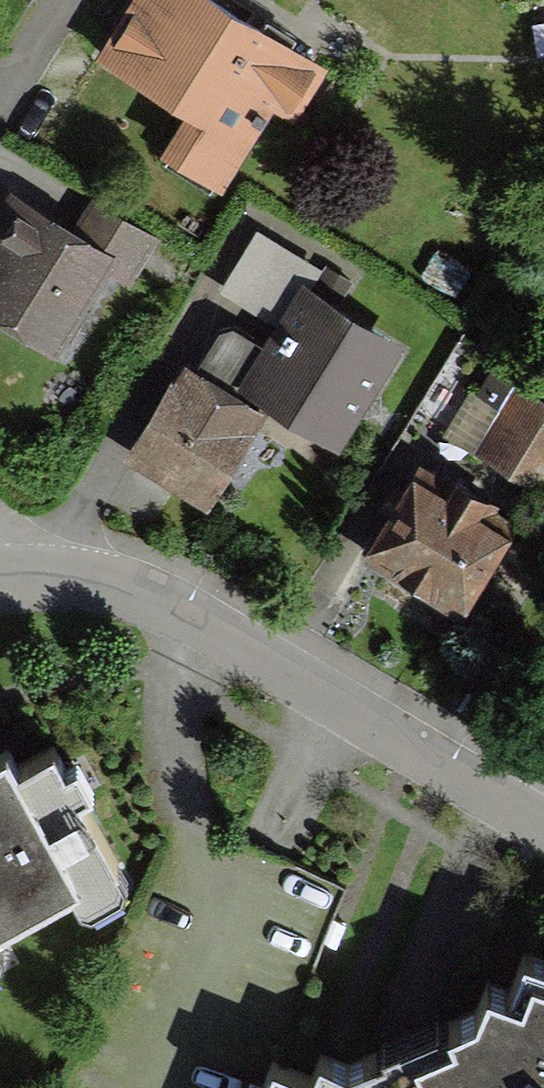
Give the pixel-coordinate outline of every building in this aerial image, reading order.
[(122,72),(229,136),(278,55),(186,0),(166,0),(122,72)] [(35,205),(0,274),(0,319),(80,360),(133,254),(35,205)] [(332,298),(265,401),(342,451),(409,347),(332,298)] [(256,435),(167,377),(109,465),(198,523),(256,435)] [(369,557),(467,617),(543,492),(543,433),(472,389),(369,557)] [(112,873),(46,739),(0,762),(0,928),(112,873)] [(277,1068),(269,1087),(543,1087),(543,972),(526,966),(512,1001),(316,1086),(277,1068)]
